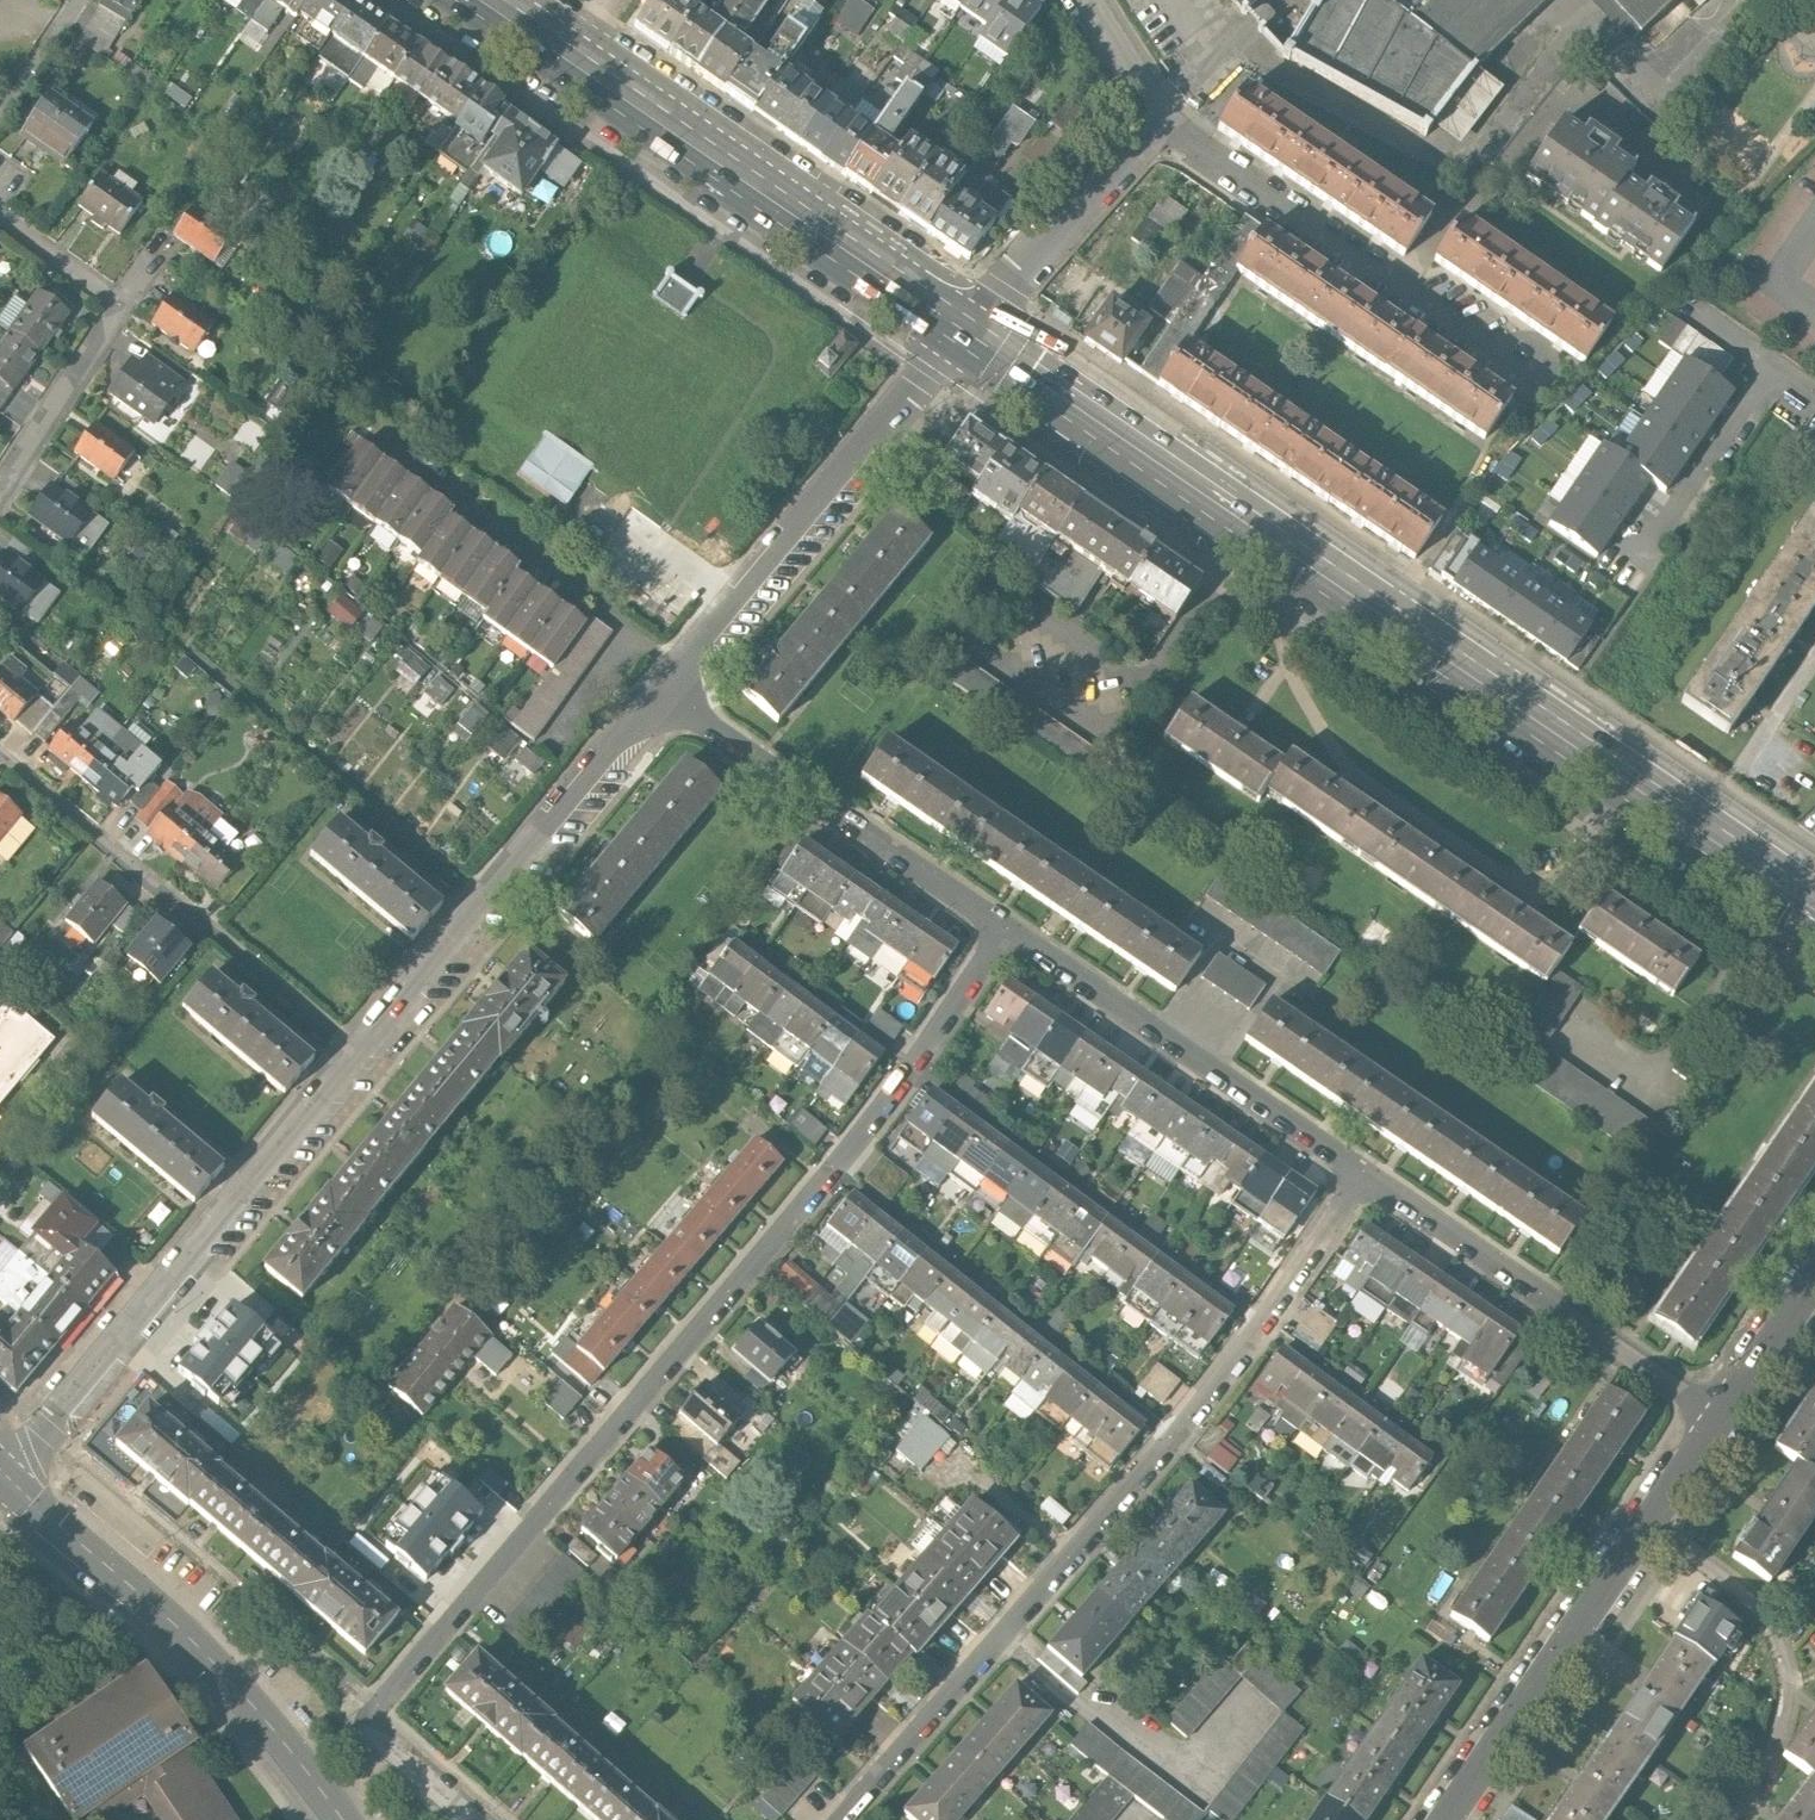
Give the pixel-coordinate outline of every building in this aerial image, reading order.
[(142,0),(105,0),(100,7),(125,24),(142,0)] [(250,21),(265,0),(245,0),(237,12),(250,21)] [(252,23),(268,34),(284,10),(270,0),(265,0),(250,21),(252,23)] [(299,11),(307,0),(270,0),(284,10),(295,18),(299,11)] [(335,36),(358,4),(352,0),(307,0),(299,11),(335,36)] [(631,25),(667,49),(699,3),(695,0),(648,0),(631,25)] [(667,49),(694,68),(740,0),(718,0),(710,11),(699,3),(667,49)] [(694,68),(723,88),(755,43),(744,35),(768,0),(740,0),(694,68)] [(723,88),(754,108),(785,62),(823,8),(811,0),(800,0),(765,50),(755,43),(723,88)] [(858,0),(848,0),(834,21),(856,36),(873,10),(858,0)] [(965,2),(960,9),(987,28),(1007,0),(966,0),(965,2)] [(1025,0),(1007,0),(987,28),(979,40),(1007,59),(1040,10),(1025,0)] [(1242,11),(1255,0),(1232,0),(1242,11)] [(1476,69),(1549,0),(1324,0),(1313,11),(1284,54),(1426,135),(1434,122),(1476,69)] [(1313,11),(1324,0),(1302,0),(1313,11)] [(1630,43),(1676,0),(1590,0),(1630,43)] [(339,39),(366,58),(389,26),(358,4),(335,36),(339,39)] [(911,29),(895,19),(887,31),(903,41),(911,29)] [(261,44),(268,34),(252,23),(246,33),(261,44)] [(380,68),(395,79),(418,47),(389,26),(366,58),(380,68)] [(366,58),(339,39),(323,62),(350,81),(366,58)] [(395,79),(426,101),(449,68),(418,47),(395,79)] [(366,58),(350,81),(364,91),(367,86),(380,68),(366,58)] [(785,62),(754,108),(777,124),(808,78),(785,62)] [(383,97),(395,79),(380,68),(367,86),(383,97)] [(482,92),(449,68),(426,101),(446,115),(460,124),(482,92)] [(1502,88),(1476,69),(1434,122),(1460,142),(1502,88)] [(873,122),(841,168),(870,187),(901,141),(893,136),(925,90),(905,76),(873,122)] [(808,78),(777,124),(796,137),(827,91),(808,78)] [(1218,130),(1254,154),(1282,115),(1246,90),(1218,130)] [(827,91),(796,137),(820,154),(852,108),(827,91)] [(486,142),(491,135),(508,110),(482,92),(460,124),(486,142)] [(49,96),(22,137),(68,168),(95,128),(49,96)] [(446,115),(426,101),(414,119),(434,132),(446,115)] [(985,179),(1035,123),(1014,104),(964,161),(985,179)] [(852,108),(820,154),(841,168),(873,122),(852,108)] [(559,146),(508,110),(491,135),(504,144),(485,170),(523,197),(540,173),(559,146)] [(1331,149),(1282,115),(1254,154),(1304,188),(1331,149)] [(1564,122),(1526,177),(1593,224),(1608,202),(1611,204),(1626,183),(1634,171),(1614,157),(1620,148),(1591,128),(1585,137),(1564,122)] [(465,172),(486,142),(460,124),(439,154),(465,172)] [(901,141),(870,187),(897,206),(937,147),(910,129),(901,141)] [(583,163),(559,146),(540,173),(564,190),(583,163)] [(937,147),(897,206),(928,227),(968,168),(937,147)] [(1304,188),(1353,222),(1380,183),(1331,149),(1304,188)] [(968,168),(928,227),(969,255),(1010,197),(968,168)] [(103,173),(80,206),(121,235),(145,202),(103,173)] [(1195,253),(1208,235),(1227,206),(1180,174),(1148,221),(1162,230),(1195,253)] [(1430,217),(1380,183),(1353,222),(1403,256),(1430,217)] [(1644,196),(1626,183),(1611,204),(1608,202),(1593,224),(1660,271),(1690,229),(1671,216),(1677,207),(1649,188),(1644,196)] [(196,205),(174,235),(216,264),(237,234),(196,205)] [(1244,218),(1227,206),(1208,235),(1224,246),(1244,218)] [(1138,371),(1159,385),(1184,348),(1237,270),(1264,231),(1244,218),(1224,246),(1194,289),(1171,323),(1138,371)] [(1148,251),(1162,230),(1148,221),(1146,219),(1131,239),(1148,251)] [(1435,262),(1485,296),(1512,257),(1462,223),(1435,262)] [(1237,270),(1287,304),(1313,265),(1264,231),(1237,270)] [(677,278),(671,273),(666,280),(668,281),(656,298),(597,257),(493,404),(545,440),(519,476),(527,482),(558,503),(567,510),(573,502),(593,473),(641,508),(748,362),(687,320),(700,303),(703,305),(707,299),(701,295),(698,298),(685,288),(675,281),(677,278)] [(1562,291),(1512,257),(1485,296),(1535,330),(1562,291)] [(1363,299),(1313,265),(1287,304),(1336,338),(1363,299)] [(1171,273),(1147,307),(1171,323),(1194,289),(1171,273)] [(1612,325),(1562,291),(1535,330),(1585,364),(1612,325)] [(13,333),(42,354),(71,315),(39,292),(11,331),(13,333)] [(216,323),(174,295),(153,326),(196,354),(216,323)] [(1081,340),(1119,367),(1148,326),(1110,299),(1081,340)] [(1412,334),(1363,299),(1336,338),(1386,372),(1412,334)] [(1676,319),(1659,343),(1685,362),(1728,392),(1745,368),(1676,319)] [(15,391),(42,354),(13,333),(0,351),(0,380),(15,391)] [(837,374),(858,346),(844,334),(843,335),(817,370),(831,382),(835,377),(837,374)] [(1462,368),(1412,334),(1386,372),(1435,406),(1462,368)] [(1159,385),(1195,410),(1221,373),(1184,348),(1159,385)] [(135,360),(113,391),(153,419),(175,388),(135,360)] [(1672,381),(1719,414),(1732,395),(1728,392),(1685,362),(1672,381)] [(1511,402),(1462,368),(1435,406),(1485,440),(1511,402)] [(1195,410),(1232,435),(1257,398),(1221,373),(1195,410)] [(15,391),(0,380),(0,411),(1,412),(15,391)] [(1658,401),(1706,433),(1719,414),(1672,381),(1658,401)] [(1232,435),(1268,460),(1293,423),(1257,398),(1232,435)] [(1645,420),(1693,452),(1706,433),(1658,401),(1645,420)] [(1632,439),(1679,472),(1693,452),(1645,420),(1632,439)] [(1005,446),(969,421),(948,454),(955,460),(952,465),(979,484),(1005,446)] [(97,422),(76,452),(116,480),(137,450),(97,422)] [(1268,460),(1304,485),(1330,448),(1293,423),(1268,460)] [(1618,458),(1650,480),(1665,491),(1679,472),(1632,439),(1618,458)] [(1044,473),(1005,446),(979,484),(973,493),(1012,520),(1017,513),(1044,473)] [(328,491),(352,507),(383,463),(361,447),(328,491)] [(1590,466),(1637,499),(1650,480),(1618,458),(1603,447),(1590,466)] [(1304,485),(1341,510),(1366,473),(1330,448),(1304,485)] [(406,480),(383,463),(352,507),(375,524),(406,480)] [(1576,485),(1624,518),(1637,499),(1590,466),(1576,485)] [(1081,498),(1044,473),(1017,513),(1054,539),(1081,498)] [(1341,510),(1377,535),(1402,498),(1366,473),(1341,510)] [(967,490),(948,476),(939,489),(958,503),(967,490)] [(430,497),(406,480),(375,524),(399,540),(430,497)] [(109,525),(52,485),(31,516),(88,555),(109,525)] [(1562,505),(1610,538),(1624,518),(1576,485),(1562,505)] [(453,513),(430,497),(399,540),(422,558),(449,519),(453,513)] [(1081,498),(1054,539),(1103,572),(1127,589),(1155,547),(1081,498)] [(1377,535),(1413,560),(1439,523),(1402,498),(1377,535)] [(1562,505),(1549,525),(1597,557),(1610,538),(1562,505)] [(895,511),(846,568),(881,597),(930,540),(895,511)] [(1770,576),(1814,606),(1814,512),(1770,576)] [(418,564),(441,580),(472,536),(449,519),(422,558),(418,564)] [(441,580),(464,597),(496,553),(472,536),(441,580)] [(15,538),(3,554),(27,571),(39,555),(15,538)] [(1075,613),(1103,572),(1054,539),(1026,580),(1075,613)] [(1203,580),(1155,547),(1127,589),(1175,621),(1203,580)] [(1477,550),(1453,584),(1474,599),(1498,565),(1477,550)] [(519,569),(496,553),(464,597),(487,613),(515,574),(519,569)] [(3,554),(0,558),(0,596),(37,622),(58,593),(27,571),(3,554)] [(1498,565),(1474,599),(1497,615),(1521,581),(1498,565)] [(846,568),(798,627),(833,656),(881,597),(846,568)] [(483,620),(506,636),(539,591),(515,574),(487,613),(483,620)] [(1770,576),(1726,640),(1770,671),(1814,606),(1770,576)] [(1521,581),(1497,615),(1520,631),(1544,597),(1521,581)] [(561,608),(539,591),(506,636),(529,653),(561,608)] [(1544,597),(1520,631),(1543,647),(1567,613),(1544,597)] [(585,625),(561,608),(529,653),(553,670),(585,625)] [(1567,613),(1543,647),(1565,662),(1587,631),(1589,627),(1567,613)] [(591,618),(585,625),(553,670),(513,726),(534,742),(613,633),(591,618)] [(778,721),(833,656),(798,627),(775,653),(770,650),(762,660),(766,664),(743,692),(778,721)] [(1587,631),(1565,662),(1578,671),(1599,639),(1587,631)] [(4,634),(0,639),(0,656),(7,661),(18,646),(4,634)] [(1726,735),(1770,671),(1726,640),(1682,704),(1726,735)] [(123,649),(114,642),(107,651),(116,658),(123,649)] [(1097,783),(1112,762),(936,643),(921,665),(1097,783)] [(16,724),(41,693),(6,664),(0,671),(0,710),(16,724)] [(443,702),(450,683),(432,675),(424,694),(443,702)] [(67,690),(85,703),(93,691),(76,678),(67,690)] [(1266,792),(1284,765),(1190,701),(1165,738),(1259,802),(1266,792)] [(108,751),(73,723),(49,752),(84,780),(108,751)] [(125,730),(108,751),(84,780),(121,809),(128,800),(145,778),(135,770),(150,751),(125,730)] [(862,779),(924,821),(949,785),(886,743),(862,779)] [(1266,792),(1359,856),(1384,819),(1290,756),(1284,765),(1266,792)] [(687,762),(639,821),(671,848),(720,790),(687,762)] [(159,790),(145,778),(128,800),(142,811),(159,790)] [(167,780),(159,790),(142,811),(137,818),(155,833),(186,795),(167,780)] [(1011,828),(949,785),(924,821),(987,864),(1011,828)] [(188,792),(186,795),(155,833),(150,840),(185,868),(223,820),(188,792)] [(26,818),(0,796),(0,848),(26,818)] [(1359,856),(1453,919),(1478,883),(1384,819),(1359,856)] [(240,834),(223,820),(185,868),(232,905),(257,873),(227,849),(240,834)] [(313,857),(366,901),(396,865),(343,821),(313,857)] [(639,821),(589,880),(622,908),(671,848),(639,821)] [(987,864),(1050,906),(1074,870),(1011,828),(987,864)] [(804,896),(828,861),(803,843),(778,879),(804,896)] [(829,914),(854,878),(828,861),(804,896),(829,914)] [(446,907),(396,865),(366,901),(416,944),(446,907)] [(1137,913),(1074,870),(1050,906),(1112,949),(1137,913)] [(1223,875),(1207,899),(1325,979),(1341,955),(1223,875)] [(860,924),(880,896),(854,878),(829,914),(846,925),(851,918),(860,924)] [(592,943),(622,908),(589,880),(559,916),(592,943)] [(131,908),(97,881),(66,921),(99,947),(131,908)] [(1571,946),(1478,883),(1453,919),(1546,983),(1554,971),(1571,946)] [(880,949),(905,913),(880,896),(860,924),(870,931),(865,938),(880,949)] [(1605,897),(1580,933),(1675,999),(1701,962),(1605,897)] [(905,966),(930,931),(905,913),(880,949),(905,966)] [(1199,955),(1137,913),(1112,949),(1175,991),(1199,955)] [(194,951),(156,921),(127,959),(164,988),(194,951)] [(930,931),(905,966),(931,984),(955,948),(930,931)] [(457,1030),(498,1063),(568,976),(528,943),(457,1030)] [(732,946),(709,978),(733,996),(756,964),(732,946)] [(1218,956),(1202,979),(1249,1011),(1265,988),(1218,956)] [(756,964),(733,996),(744,1004),(758,1014),(782,982),(756,964)] [(1508,1039),(1538,1059),(1544,1052),(1584,992),(1554,971),(1546,983),(1508,1039)] [(183,1011),(236,1055),(266,1019),(213,975),(183,1011)] [(721,1012),(733,996),(709,978),(697,994),(721,1012)] [(809,1002),(782,982),(758,1014),(785,1034),(809,1002)] [(987,1016),(1013,1033),(1034,1002),(1008,985),(987,1016)] [(732,1020),(744,1004),(733,996),(721,1012),(732,1020)] [(833,1020),(809,1002),(785,1034),(809,1052),(833,1020)] [(1013,1033),(1038,1051),(1060,1019),(1034,1002),(1013,1033)] [(10,1004),(0,1016),(0,1111),(57,1043),(10,1004)] [(1246,1041),(1309,1084),(1334,1047),(1271,1004),(1246,1041)] [(905,1030),(878,1011),(868,1026),(895,1044),(905,1030)] [(316,1062),(266,1019),(236,1055),(286,1098),(316,1062)] [(1038,1051),(1064,1068),(1085,1037),(1060,1019),(1038,1051)] [(809,1052),(834,1070),(857,1038),(833,1020),(809,1052)] [(498,1063),(457,1030),(409,1089),(449,1122),(498,1063)] [(773,1051),(797,1069),(809,1052),(785,1034),(773,1051)] [(1064,1068),(1089,1085),(1111,1054),(1085,1037),(1064,1068)] [(882,1057),(857,1038),(834,1070),(859,1088),(882,1057)] [(1397,1090),(1334,1047),(1309,1084),(1372,1127),(1397,1090)] [(797,1069),(821,1087),(834,1070),(809,1052),(797,1069)] [(1665,1134),(1544,1052),(1538,1059),(1525,1079),(1647,1161),(1665,1134)] [(1089,1085),(1115,1103),(1136,1072),(1111,1054),(1089,1085)] [(859,1088),(834,1070),(821,1087),(815,1095),(826,1103),(831,1096),(845,1107),(859,1088)] [(1162,1089),(1136,1072),(1115,1103),(1141,1120),(1162,1089)] [(92,1120),(145,1164),(176,1128),(123,1083),(92,1120)] [(449,1122),(409,1089),(366,1140),(407,1173),(449,1122)] [(1141,1120),(1166,1138),(1187,1106),(1162,1089),(1141,1120)] [(1372,1127),(1434,1170),(1459,1133),(1397,1090),(1372,1127)] [(909,1126),(934,1145),(958,1113),(933,1094),(909,1126)] [(1814,1165),(1814,1099),(1810,1095),(1767,1157),(1803,1182),(1814,1165)] [(1166,1138),(1192,1155),(1213,1124),(1187,1106),(1166,1138)] [(934,1145),(959,1163),(983,1131),(958,1113),(934,1145)] [(826,1133),(803,1115),(790,1130),(813,1149),(826,1133)] [(1192,1155),(1217,1172),(1239,1141),(1213,1124),(1192,1155)] [(226,1170),(176,1128),(145,1164),(195,1206),(226,1170)] [(959,1163),(984,1181),(1007,1149),(983,1131),(959,1163)] [(1434,1170),(1497,1213),(1522,1176),(1459,1133),(1434,1170)] [(407,1173),(366,1140),(326,1190),(366,1223),(407,1173)] [(1217,1172),(1243,1190),(1264,1158),(1239,1141),(1217,1172)] [(757,1143),(741,1162),(767,1184),(783,1165),(757,1143)] [(984,1181),(1009,1200),(1032,1168),(1007,1149),(984,1181)] [(879,1154),(862,1178),(888,1197),(906,1174),(879,1154)] [(1767,1157),(1724,1219),(1760,1244),(1803,1182),(1767,1157)] [(1243,1190),(1268,1207),(1290,1176),(1264,1158),(1243,1190)] [(741,1162),(708,1200),(734,1222),(767,1184),(741,1162)] [(1009,1200),(1033,1218),(1057,1186),(1032,1168),(1009,1200)] [(1315,1193),(1290,1176),(1268,1207),(1294,1224),(1315,1193)] [(1585,1219),(1522,1176),(1497,1213),(1560,1255),(1585,1219)] [(40,1197),(55,1209),(64,1198),(49,1186),(40,1197)] [(1033,1218),(1058,1237),(1082,1205),(1057,1186),(1033,1218)] [(255,1276),(295,1309),(366,1223),(326,1190),(255,1276)] [(1234,1195),(1229,1207),(1251,1216),(1257,1204),(1234,1195)] [(827,1229),(851,1248),(877,1216),(852,1197),(827,1229)] [(34,1234),(67,1262),(80,1246),(97,1226),(64,1198),(55,1209),(34,1234)] [(708,1200),(676,1237),(701,1260),(734,1222),(708,1200)] [(1058,1237),(1083,1255),(1107,1223),(1082,1205),(1058,1237)] [(851,1248),(875,1267),(901,1235),(877,1216),(851,1248)] [(1724,1219),(1682,1281),(1717,1306),(1760,1244),(1724,1219)] [(1083,1255),(1108,1274),(1132,1241),(1107,1223),(1083,1255)] [(593,1237),(583,1228),(575,1238),(585,1246),(593,1237)] [(1371,1279),(1393,1247),(1368,1229),(1346,1261),(1371,1279)] [(875,1267),(899,1286),(925,1254),(901,1235),(875,1267)] [(676,1237),(643,1275),(669,1297),(701,1260),(676,1237)] [(1108,1274),(1133,1292),(1157,1260),(1132,1241),(1108,1274)] [(52,1280),(89,1312),(118,1278),(80,1246),(67,1262),(52,1280)] [(1393,1247),(1371,1279),(1397,1296),(1419,1264),(1393,1247)] [(899,1286),(923,1305),(949,1273),(925,1254),(899,1286)] [(1219,1271),(1238,1296),(1258,1281),(1239,1256),(1219,1271)] [(1133,1292),(1158,1310),(1182,1278),(1157,1260),(1133,1292)] [(1419,1264),(1397,1296),(1423,1314),(1445,1282),(1419,1264)] [(923,1305),(948,1324),(973,1292),(949,1273),(923,1305)] [(643,1275),(610,1313),(636,1335),(669,1297),(643,1275)] [(1158,1310),(1183,1329),(1207,1297),(1182,1278),(1158,1310)] [(19,1316),(58,1349),(89,1312),(52,1280),(51,1279),(19,1316)] [(1690,1345),(1717,1306),(1682,1281),(1654,1320),(1690,1345)] [(1445,1282),(1423,1314),(1448,1332),(1470,1299),(1445,1282)] [(948,1324),(972,1343),(997,1311),(973,1292),(948,1324)] [(1352,1294),(1346,1311),(1375,1321),(1380,1304),(1352,1294)] [(1231,1315),(1207,1297),(1183,1329),(1208,1347),(1231,1315)] [(1470,1299),(1448,1332),(1474,1349),(1497,1317),(1470,1299)] [(823,1325),(846,1344),(866,1319),(842,1300),(823,1325)] [(273,1340),(233,1307),(214,1330),(210,1326),(193,1345),(197,1349),(178,1372),(218,1406),(231,1391),(234,1394),(265,1358),(261,1355),(273,1340)] [(423,1349),(455,1376),(473,1355),(497,1374),(512,1357),(456,1309),(423,1349)] [(1337,1327),(1312,1310),(1296,1334),(1320,1351),(1337,1327)] [(972,1343),(996,1362),(1021,1330),(997,1311),(972,1343)] [(603,1373),(636,1335),(610,1313),(578,1351),(603,1373)] [(15,1367),(1,1384),(17,1397),(58,1349),(19,1316),(7,1330),(15,1367)] [(1497,1317),(1474,1349),(1466,1362),(1490,1379),(1521,1334),(1497,1317)] [(0,1324),(0,1383),(1,1384),(15,1367),(7,1330),(0,1324)] [(756,1327),(734,1354),(771,1385),(793,1358),(756,1327)] [(996,1362),(1020,1382),(1045,1349),(1021,1330),(996,1362)] [(1535,1343),(1521,1334),(1490,1379),(1504,1388),(1535,1343)] [(590,1389),(603,1373),(578,1351),(565,1340),(552,1356),(590,1389)] [(422,1415),(455,1376),(423,1349),(390,1388),(422,1415)] [(1020,1382),(1044,1401),(1070,1368),(1045,1349),(1020,1382)] [(1280,1388),(1288,1394),(1307,1369),(1282,1351),(1259,1383),(1275,1395),(1280,1388)] [(1156,1365),(1139,1388),(1162,1407),(1180,1384),(1156,1365)] [(1044,1401),(1068,1420),(1094,1387),(1070,1368),(1044,1401)] [(1332,1388),(1307,1369),(1288,1394),(1282,1403),(1307,1421),(1332,1388)] [(565,1420),(582,1400),(563,1382),(545,1402),(565,1420)] [(704,1387),(679,1416),(682,1419),(714,1446),(738,1417),(704,1387)] [(1068,1420),(1092,1439),(1118,1407),(1094,1387),(1068,1420)] [(1307,1421),(1332,1440),(1357,1406),(1332,1388),(1307,1421)] [(1606,1393),(1562,1457),(1597,1481),(1641,1417),(1606,1393)] [(1798,1465),(1813,1475),(1814,1471),(1814,1393),(1776,1450),(1798,1465)] [(1332,1440),(1356,1458),(1381,1424),(1357,1406),(1332,1440)] [(1142,1426),(1118,1407),(1092,1439),(1116,1458),(1142,1426)] [(115,1447),(186,1507),(218,1469),(147,1409),(115,1447)] [(740,1469),(714,1446),(682,1419),(669,1434),(727,1484),(740,1469)] [(895,1452),(920,1474),(948,1441),(923,1419),(895,1452)] [(1383,1478),(1389,1469),(1408,1444),(1381,1424),(1356,1458),(1383,1478)] [(1206,1454),(1225,1471),(1240,1452),(1222,1436),(1206,1454)] [(1432,1462),(1408,1444),(1389,1469),(1413,1487),(1432,1462)] [(652,1453),(629,1479),(661,1507),(684,1481),(652,1453)] [(1562,1457),(1518,1520),(1553,1544),(1597,1481),(1562,1457)] [(1735,1557),(1772,1583),(1814,1521),(1814,1476),(1813,1475),(1798,1465),(1735,1557)] [(271,1513),(218,1469),(186,1507),(239,1551),(271,1513)] [(1271,1492),(1252,1478),(1244,1489),(1263,1503),(1271,1492)] [(629,1479),(608,1504),(640,1532),(661,1507),(629,1479)] [(398,1533),(386,1548),(426,1581),(482,1515),(442,1481),(430,1496),(426,1493),(395,1530),(398,1533)] [(1190,1487),(1143,1541),(1176,1570),(1223,1516),(1190,1487)] [(617,1558),(640,1532),(608,1504),(585,1530),(617,1558)] [(973,1508),(948,1537),(991,1573),(1016,1544),(973,1508)] [(325,1558),(271,1513),(239,1551),(293,1596),(325,1558)] [(1518,1520),(1474,1584),(1509,1608),(1553,1544),(1518,1520)] [(965,1603),(991,1573),(948,1537),(923,1566),(965,1603)] [(576,1540),(567,1550),(589,1569),(598,1559),(576,1540)] [(1129,1624),(1176,1570),(1143,1541),(1096,1595),(1129,1624)] [(565,1553),(500,1628),(519,1645),(584,1570),(565,1553)] [(396,1618),(325,1558),(293,1596),(328,1626),(333,1630),(364,1656),(396,1618)] [(923,1566),(898,1595),(940,1632),(965,1603),(923,1566)] [(1487,1640),(1509,1608),(1474,1584),(1452,1616),(1487,1640)] [(1674,1641),(1711,1665),(1714,1667),(1722,1654),(1728,1658),(1740,1640),(1734,1637),(1740,1628),(1724,1618),(1726,1615),(1693,1594),(1678,1617),(1683,1621),(1671,1639),(1674,1641)] [(915,1661),(940,1632),(898,1595),(873,1624),(911,1657),(915,1661)] [(1081,1678),(1129,1624),(1096,1595),(1049,1649),(1081,1678)] [(867,1619),(841,1649),(885,1687),(911,1657),(873,1624),(867,1619)] [(1610,1736),(1647,1761),(1711,1665),(1674,1641),(1610,1736)] [(841,1649),(817,1678),(860,1715),(885,1687),(841,1649)] [(483,1725),(521,1757),(551,1722),(477,1658),(446,1693),(477,1720),(483,1725)] [(1259,1660),(1240,1680),(1239,1681),(1281,1716),(1282,1717),(1299,1696),(1259,1660)] [(1421,1661),(1374,1731),(1411,1756),(1458,1686),(1421,1661)] [(1164,1725),(1186,1742),(1239,1681),(1240,1680),(1220,1662),(1164,1725)] [(146,1791),(136,1776),(183,1744),(195,1736),(148,1666),(26,1747),(74,1819),(102,1819),(146,1791)] [(836,1743),(860,1715),(817,1678),(793,1706),(836,1743)] [(1016,1686),(961,1750),(993,1778),(1049,1714),(1016,1686)] [(1282,1717),(1281,1716),(1206,1813),(1216,1819),(1236,1819),(1303,1733),(1282,1717)] [(548,1781),(574,1803),(604,1768),(551,1722),(521,1757),(548,1781)] [(1790,1757),(1814,1775),(1814,1723),(1790,1757)] [(1198,1815),(1087,1727),(1070,1749),(1110,1780),(1131,1797),(1160,1819),(1194,1819),(1198,1815)] [(1411,1756),(1374,1731),(1326,1800),(1355,1819),(1367,1819),(1411,1756)] [(1610,1736),(1551,1819),(1605,1819),(1647,1761),(1610,1736)] [(183,1744),(136,1776),(146,1791),(165,1819),(233,1819),(183,1744)] [(993,1778),(961,1750),(905,1814),(912,1819),(958,1819),(993,1778)] [(796,1762),(752,1812),(761,1819),(780,1819),(816,1779),(796,1762)] [(604,1768),(574,1803),(593,1819),(654,1819),(658,1816),(604,1768)] [(1131,1797),(1110,1780),(1075,1819),(1111,1819),(1131,1797)] [(1785,1819),(1814,1819),(1814,1780),(1785,1819)] [(1326,1800),(1312,1819),(1355,1819),(1326,1800)] [(1508,1804),(1499,1819),(1533,1819),(1508,1804)]
